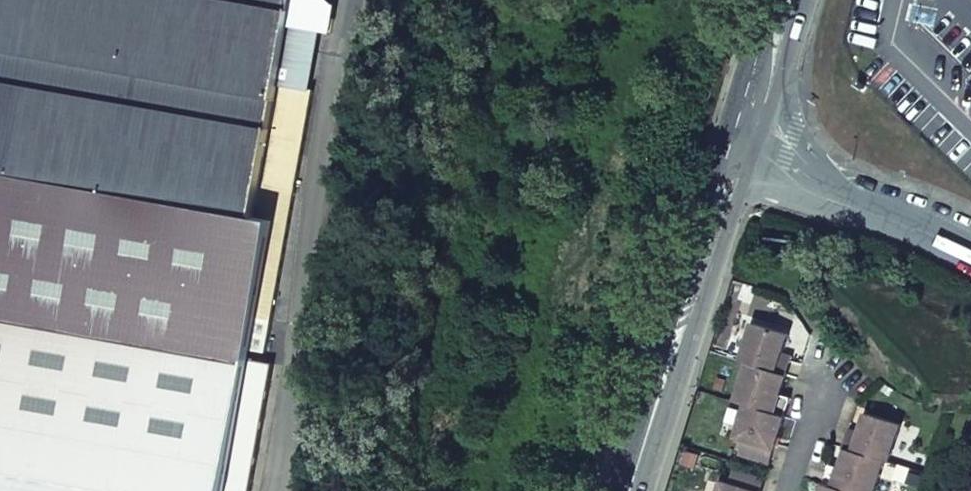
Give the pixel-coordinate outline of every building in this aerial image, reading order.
[(120,490),(122,490),(251,490),(274,363),(232,355),(234,346),(268,352),(317,92),(309,88),(320,30),(292,25),(296,0),(0,0),(0,490),(120,490)] [(753,324),(741,362),(748,364),(786,376),(791,362),(780,358),(788,334),(753,324)] [(748,364),(736,402),(746,405),(785,417),(789,403),(779,400),(786,376),(748,364)] [(746,405),(736,438),(744,441),(739,455),(770,465),(785,417),(746,405)] [(848,434),(843,449),(846,450),(884,461),(888,463),(900,425),(866,414),(858,438),(848,434)] [(824,484),(845,490),(875,490),(884,461),(846,450),(839,474),(828,470),(824,484)] [(720,490),(762,490),(766,479),(735,470),(730,484),(723,482),(720,490)]
